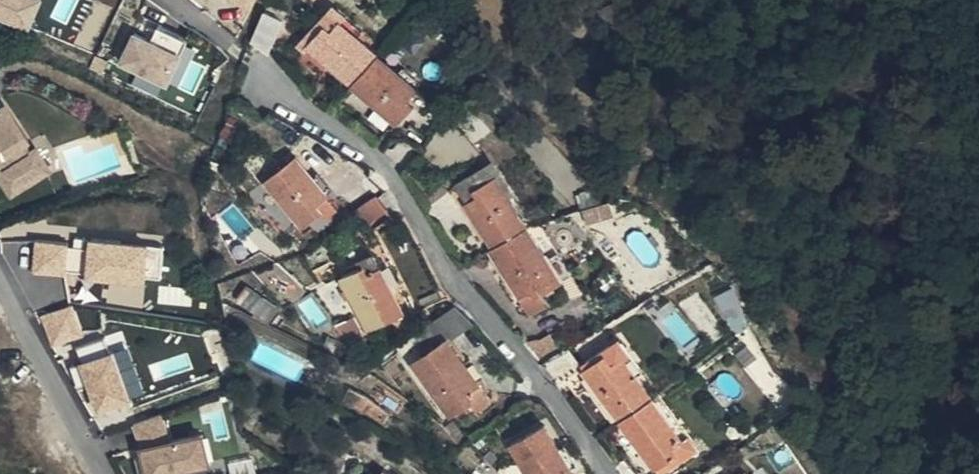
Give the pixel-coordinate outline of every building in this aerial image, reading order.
[(31,28),(42,0),(0,0),(0,15),(31,28)] [(332,30),(339,21),(344,15),(332,5),(320,20),(325,25),(332,30)] [(253,43),(272,50),(284,16),(265,9),(253,43)] [(476,20),(476,18),(476,16),(474,14),(473,13),(471,12),(468,12),(466,13),(465,15),(464,17),(464,19),(465,21),(466,23),(468,24),(471,24),(473,23),(474,22),(476,20)] [(320,20),(302,40),(307,46),(325,25),(320,20)] [(307,46),(310,48),(396,124),(414,104),(407,98),(416,89),(339,21),(332,30),(325,25),(307,46)] [(184,53),(136,30),(120,61),(169,84),(184,53)] [(305,53),(310,48),(307,46),(302,40),(298,45),(305,53)] [(2,152),(12,169),(6,173),(17,190),(55,166),(44,149),(39,152),(13,109),(0,117),(0,153),(2,152)] [(301,229),(332,204),(295,157),(265,182),(301,229)] [(493,246),(526,227),(486,163),(454,182),(493,246)] [(601,203),(596,190),(577,196),(581,209),(601,203)] [(355,214),(366,224),(385,210),(375,196),(352,212),(355,214)] [(601,203),(581,209),(585,221),(604,215),(601,203)] [(345,249),(366,224),(355,214),(334,237),(345,249)] [(560,282),(526,227),(493,246),(488,249),(519,298),(533,290),(537,296),(560,282)] [(68,243),(41,240),(38,268),(68,271),(68,269),(89,271),(87,274),(146,280),(147,273),(162,275),(165,244),(80,236),(79,247),(67,246),(68,243)] [(403,314),(374,259),(341,275),(368,330),(403,314)] [(750,324),(734,282),(717,292),(738,330),(750,324)] [(236,299),(268,322),(279,309),(246,284),(236,299)] [(543,306),(537,296),(533,290),(519,298),(528,315),(543,306)] [(76,303),(44,313),(54,343),(86,333),(76,303)] [(409,338),(422,357),(446,340),(447,342),(472,324),(454,304),(409,338)] [(404,318),(409,328),(418,324),(412,314),(404,318)] [(363,337),(354,318),(342,323),(350,342),(363,337)] [(410,330),(409,328),(404,318),(391,324),(398,337),(410,330)] [(132,395),(116,347),(111,349),(107,334),(80,343),(85,360),(75,363),(81,383),(92,380),(100,405),(132,395)] [(320,348),(340,358),(343,352),(339,350),(342,344),(327,336),(320,348)] [(446,340),(422,357),(412,364),(448,417),(471,402),(466,393),(478,385),(447,342),(446,340)] [(583,371),(619,421),(651,397),(614,347),(583,371)] [(146,390),(130,349),(120,353),(135,394),(146,390)] [(466,393),(471,402),(478,411),(491,403),(478,385),(466,393)] [(366,397),(348,389),(343,402),(363,412),(384,422),(387,414),(366,397)] [(651,397),(619,421),(656,471),(660,468),(664,473),(698,450),(689,438),(684,441),(651,397)] [(135,422),(143,444),(148,473),(161,473),(212,463),(205,430),(173,436),(163,412),(135,422)] [(459,443),(467,437),(454,419),(445,425),(459,443)] [(544,426),(512,446),(528,473),(574,473),(544,426)]
